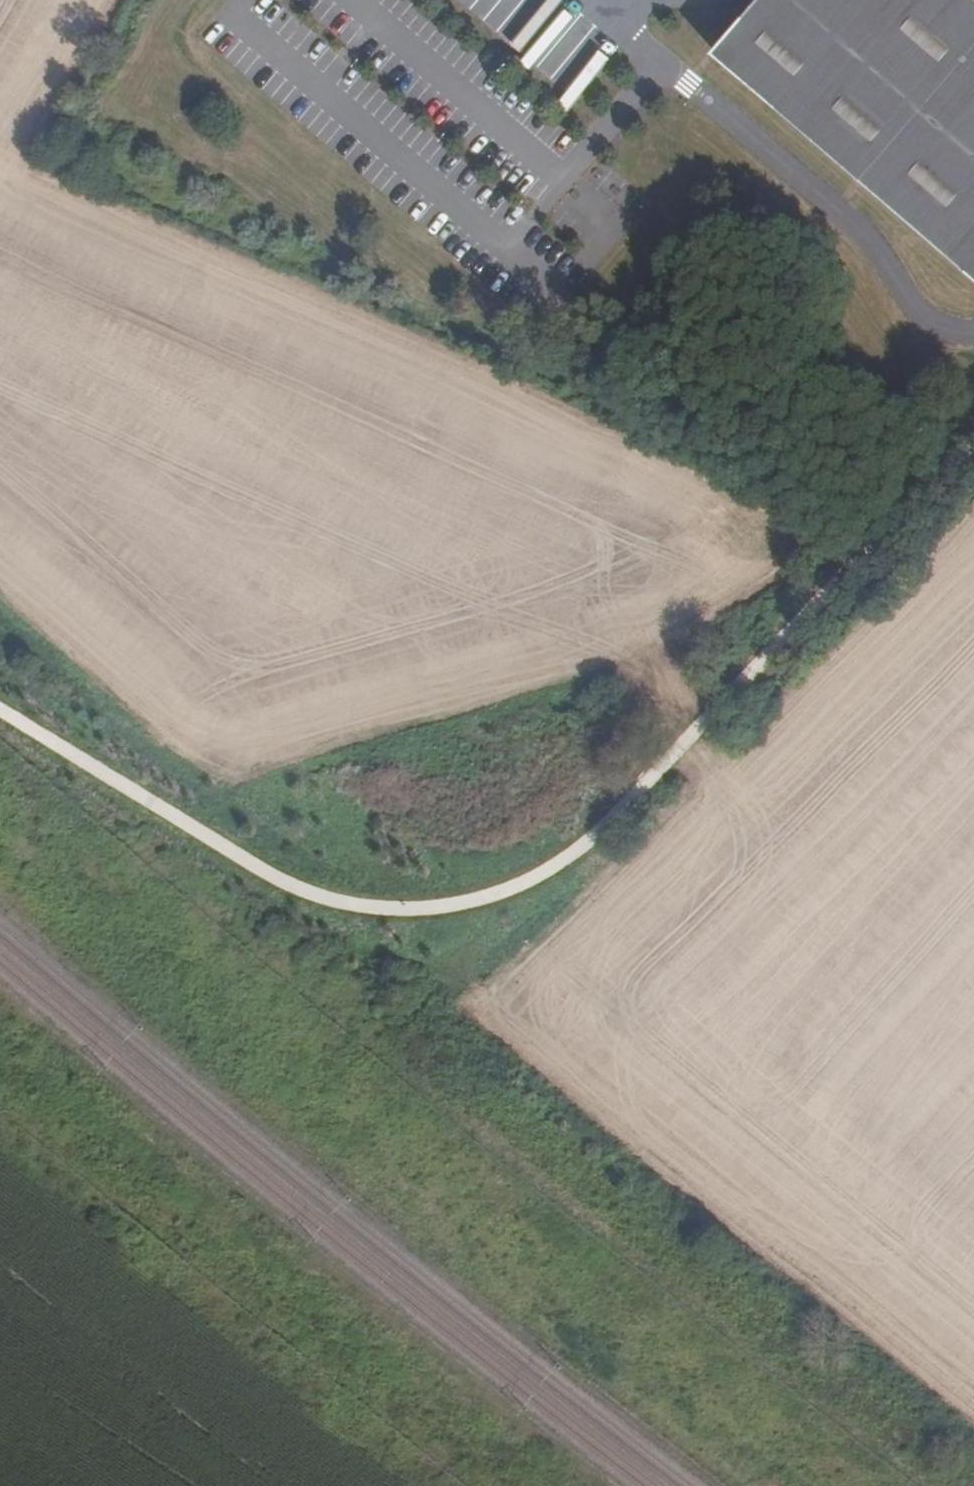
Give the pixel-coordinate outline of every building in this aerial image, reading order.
[(714,55),(973,280),(973,0),(762,0),(714,55)]
